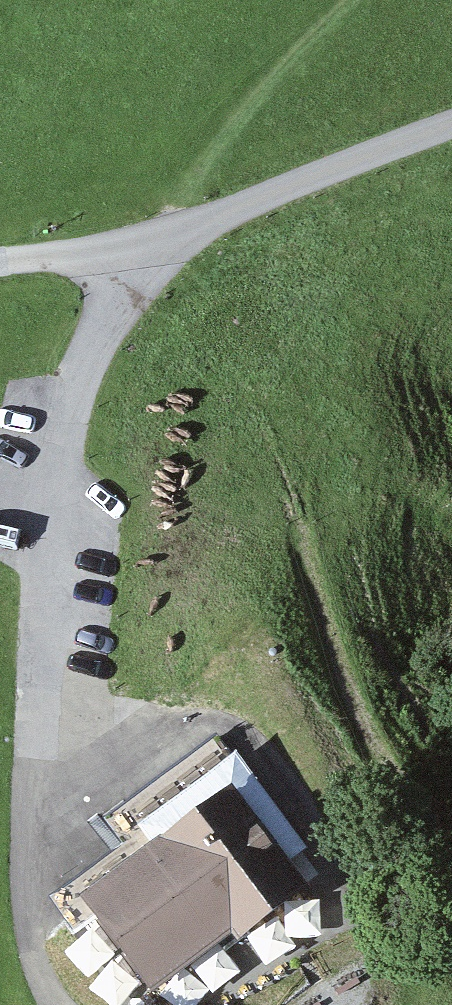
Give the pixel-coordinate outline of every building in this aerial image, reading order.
[(224,778),(79,895),(154,986),(230,934),(242,946),(309,883),(224,778)]
